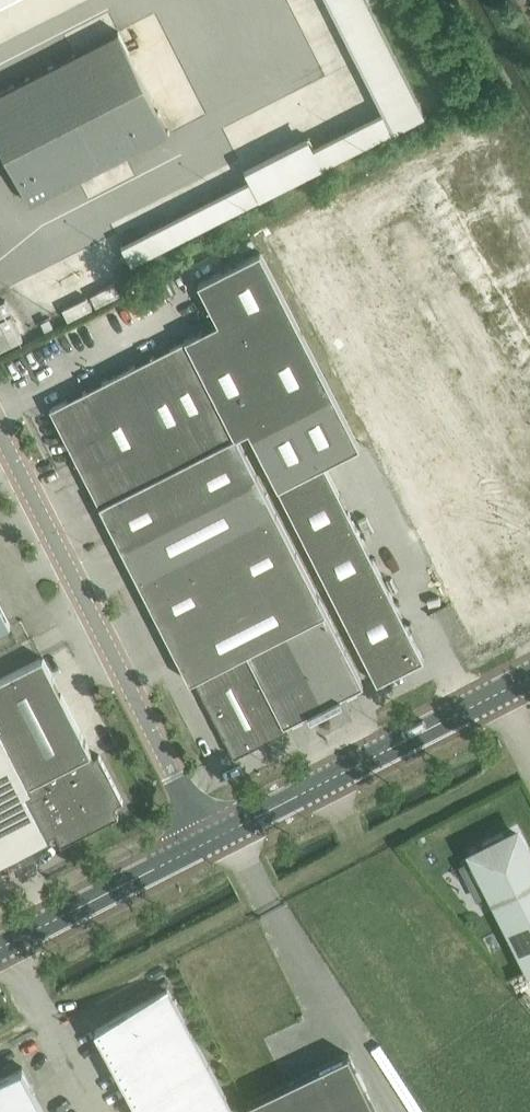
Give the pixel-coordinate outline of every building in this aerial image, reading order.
[(28,77),(0,91),(0,142),(31,203),(79,178),(28,77)] [(424,113),(414,94),(383,110),(393,129),(424,113)] [(199,332),(279,488),(378,684),(425,660),(325,464),(360,446),(261,251),(198,284),(218,323),(199,332)] [(19,339),(9,315),(0,319),(0,347),(19,339)] [(363,685),(306,573),(187,338),(51,407),(190,681),(195,679),(234,756),(289,728),(287,723),(363,685)] [(0,603),(0,630),(11,624),(0,603)] [(11,744),(0,750),(0,861),(50,835),(56,833),(61,844),(118,815),(115,808),(117,804),(123,801),(99,754),(94,756),(43,657),(0,678),(0,722),(1,725),(11,744)] [(475,853),(478,857),(494,891),(506,885),(515,904),(504,910),(529,961),(529,858),(517,832),(505,838),(502,833),(484,842),(487,847),(475,853)] [(137,1105),(141,1102),(146,1111),(233,1111),(166,988),(95,1026),(106,1047),(110,1045),(130,1081),(126,1083),(137,1105)] [(356,1067),(349,1053),(247,1102),(252,1111),(378,1111),(366,1087),(356,1067)] [(29,1089),(33,1086),(22,1065),(0,1077),(0,1111),(42,1111),(29,1089)]
